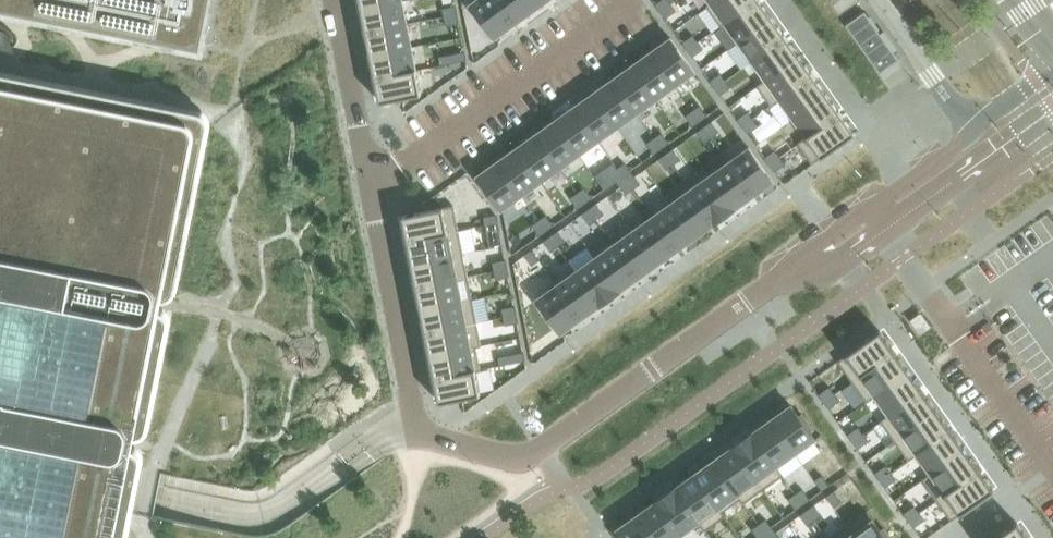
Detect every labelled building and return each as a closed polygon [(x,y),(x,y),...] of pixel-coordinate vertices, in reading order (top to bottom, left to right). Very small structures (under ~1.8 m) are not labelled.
[(195,46),(196,46),(205,0),(0,0),(0,7),(195,46)] [(361,8),(402,1),(402,0),(360,0),(361,8)] [(470,4),(495,38),(515,24),(497,0),(475,0),(470,4)] [(515,24),(534,10),(527,0),(497,0),(515,24)] [(534,10),(548,0),(527,0),(534,10)] [(655,4),(660,11),(671,3),(668,0),(660,0),(655,4)] [(711,3),(725,23),(757,0),(715,0),(711,3)] [(721,26),(734,45),(739,42),(773,18),(761,0),(757,0),(725,23),(721,26)] [(402,1),(361,8),(366,32),(407,24),(402,1)] [(671,3),(660,11),(665,18),(676,11),(671,3)] [(455,5),(442,8),(444,17),(457,14),(455,5)] [(890,46),(866,12),(847,26),(869,59),(890,46)] [(457,14),(444,17),(446,25),(459,22),(457,14)] [(773,18),(739,42),(752,61),(787,36),(773,18)] [(407,24),(366,32),(370,55),(412,47),(407,24)] [(693,35),(682,42),(687,50),(698,42),(693,35)] [(787,36),(752,61),(766,80),(800,55),(787,36)] [(671,37),(650,51),(675,86),(696,71),(671,37)] [(698,42),(687,50),(692,56),(703,49),(698,42)] [(890,46),(869,59),(880,74),(899,60),(890,46)] [(412,47),(370,55),(375,78),(416,70),(412,47)] [(464,51),(451,54),(453,63),(466,60),(464,51)] [(650,51),(631,65),(656,100),(675,86),(650,51)] [(451,54),(439,56),(440,65),(453,63),(451,54)] [(766,80),(757,86),(771,105),(780,99),(814,75),(800,55),(766,80)] [(631,65),(612,79),(637,113),(656,100),(631,65)] [(416,70),(375,78),(380,102),(421,94),(416,70)] [(140,472),(141,472),(143,463),(143,458),(142,454),(140,451),(137,448),(133,447),(134,438),(139,438),(143,437),(146,435),(149,432),(150,428),(153,418),(151,418),(167,334),(170,334),(171,324),(171,320),(170,316),(168,312),(164,310),(160,308),(162,300),(166,300),(170,299),(174,297),(176,293),(178,290),(180,280),(178,279),(209,128),(209,123),(208,120),(205,116),(202,114),(198,112),(0,72),(0,537),(126,537),(140,472)] [(720,72),(709,80),(715,88),(725,80),(720,72)] [(814,75),(780,99),(793,118),(827,94),(814,75)] [(612,79),(593,92),(618,127),(637,113),(612,79)] [(725,80),(715,88),(720,95),(731,87),(725,80)] [(593,92),(574,106),(598,141),(618,127),(593,92)] [(827,94),(793,118),(807,137),(841,113),(827,94)] [(699,105),(692,110),(700,120),(707,115),(699,105)] [(574,106),(555,120),(580,154),(598,141),(574,106)] [(692,110),(685,115),(693,125),(700,120),(692,110)] [(748,111),(737,119),(742,126),(753,119),(748,111)] [(807,137),(798,143),(813,163),(855,132),(841,113),(807,137)] [(753,119),(742,126),(747,133),(758,125),(753,119)] [(555,120),(535,133),(561,168),(580,154),(555,120)] [(711,121),(704,126),(712,137),(719,132),(711,121)] [(704,126),(697,131),(705,142),(712,137),(704,126)] [(661,132),(654,137),(662,147),(669,142),(661,132)] [(535,133),(516,148),(541,182),(561,168),(535,133)] [(654,137),(646,143),(654,153),(662,147),(654,137)] [(750,147),(729,162),(753,196),(774,181),(750,147)] [(516,148),(497,161),(522,196),(541,182),(516,148)] [(672,149),(666,153),(674,164),(680,160),(672,149)] [(775,149),(764,157),(769,164),(780,156),(775,149)] [(666,153),(658,159),(666,170),(674,164),(666,153)] [(780,156),(769,164),(775,172),(785,164),(780,156)] [(497,161),(477,175),(502,210),(522,196),(497,161)] [(729,162),(710,175),(734,209),(753,196),(729,162)] [(625,163),(618,168),(625,179),(633,173),(625,163)] [(618,168),(611,173),(619,183),(625,179),(618,168)] [(633,173),(625,179),(633,189),(640,184),(633,173)] [(710,175),(691,189),(715,223),(734,209),(710,175)] [(625,179),(619,183),(626,194),(633,189),(625,179)] [(584,187),(578,192),(585,203),(592,198),(584,187)] [(691,189),(672,203),(696,236),(715,223),(691,189)] [(578,192),(570,197),(578,208),(585,203),(578,192)] [(596,203),(589,208),(597,219),(604,214),(596,203)] [(672,203),(652,217),(677,250),(696,236),(672,203)] [(454,205),(402,215),(407,239),(459,229),(454,205)] [(589,208),(582,214),(590,224),(597,219),(589,208)] [(496,214),(483,216),(485,225),(498,222),(496,214)] [(546,214),(539,220),(546,230),(554,225),(546,214)] [(652,217),(634,230),(658,264),(677,250),(652,217)] [(539,220),(532,224),(540,235),(546,230),(539,220)] [(498,222),(485,225),(487,234),(500,231),(498,222)] [(459,229),(407,239),(412,263),(463,253),(459,229)] [(634,230),(615,244),(639,277),(658,264),(634,230)] [(558,231),(551,236),(558,247),(566,241),(558,231)] [(551,236),(544,241),(552,252),(558,247),(551,236)] [(615,244),(595,258),(619,292),(639,277),(615,244)] [(532,250),(524,255),(532,266),(539,260),(532,250)] [(463,253),(412,263),(416,286),(468,276),(463,253)] [(595,258),(576,271),(600,305),(619,292),(595,258)] [(506,260),(493,262),(494,271),(507,268),(506,260)] [(507,268),(494,271),(496,279),(509,277),(507,268)] [(576,271),(557,285),(581,319),(600,305),(576,271)] [(468,276),(416,286),(421,309),(472,299),(468,276)] [(557,285),(537,299),(562,333),(581,319),(557,285)] [(472,299),(421,309),(425,332),(477,322),(472,299)] [(515,306),(502,308),(504,317),(517,314),(515,306)] [(912,320),(911,321),(921,334),(931,327),(921,313),(920,313),(918,315),(912,320)] [(517,314),(504,317),(506,325),(518,323),(517,314)] [(477,322),(425,332),(430,356),(477,346),(482,345),(477,322)] [(880,333),(838,363),(852,383),(895,353),(880,333)] [(477,346),(430,356),(435,378),(476,370),(481,369),(477,346)] [(524,352),(511,354),(512,363),(525,360),(524,352)] [(895,353),(852,383),(867,403),(875,397),(909,373),(895,353)] [(511,354),(498,357),(499,365),(512,363),(511,354)] [(476,370),(435,378),(439,402),(481,394),(476,370)] [(909,373),(875,397),(888,415),(922,391),(909,373)] [(829,388),(820,395),(825,402),(834,395),(829,388)] [(888,415),(880,421),(893,441),(936,410),(922,391),(888,415)] [(834,395),(825,402),(830,408),(840,401),(834,395)] [(790,405),(770,419),(795,453),(815,439),(807,428),(810,426),(802,414),(799,416),(790,405)] [(936,410),(893,441),(908,461),(916,455),(950,430),(936,410)] [(770,419),(751,433),(776,467),(795,453),(770,419)] [(858,429),(849,435),(853,442),(863,435),(858,429)] [(950,430),(916,455),(931,475),(965,450),(950,430)] [(751,433),(732,447),(763,489),(782,476),(776,467),(751,433)] [(863,435),(853,442),(858,448),(868,441),(863,435)] [(732,447),(713,460),(737,495),(741,499),(744,503),(763,489),(732,447)] [(931,475),(922,481),(937,501),(979,470),(965,450),(931,475)] [(713,460),(694,474),(718,508),(721,513),(741,499),(737,495),(713,460)] [(886,467),(876,474),(881,481),(891,474),(886,467)] [(979,470),(937,501),(951,521),(960,515),(994,490),(979,470)] [(694,474),(675,488),(699,522),(705,530),(724,517),(721,513),(718,508),(694,474)] [(891,474),(881,481),(886,487),(896,480),(891,474)] [(819,477),(812,482),(820,493),(827,488),(819,477)] [(675,488),(656,501),(680,536),(699,522),(675,488)] [(801,489),(795,493),(802,504),(809,499),(801,489)] [(795,493),(788,499),(795,509),(802,504),(795,493)] [(830,494),(823,499),(831,509),(838,504),(830,494)] [(636,515),(653,537),(677,537),(680,536),(656,501),(636,515)] [(813,505),(807,510),(815,521),(821,516),(813,505)] [(914,507),(904,514),(909,521),(919,513),(914,507)] [(807,510),(799,515),(807,526),(815,521),(807,510)] [(847,526),(855,537),(890,537),(884,529),(881,531),(873,520),(867,511),(847,526)] [(919,513),(909,521),(914,527),(924,520),(919,513)] [(616,530),(622,537),(653,537),(636,515),(616,530)] [(766,519),(759,524),(766,534),(773,529),(766,519)] [(1017,523),(997,537),(1028,537),(1017,523)] [(752,529),(759,537),(760,537),(766,534),(759,524),(752,529)] [(829,537),(855,537),(847,526),(829,537)] [(766,534),(768,537),(780,537),(773,529),(766,534)]
